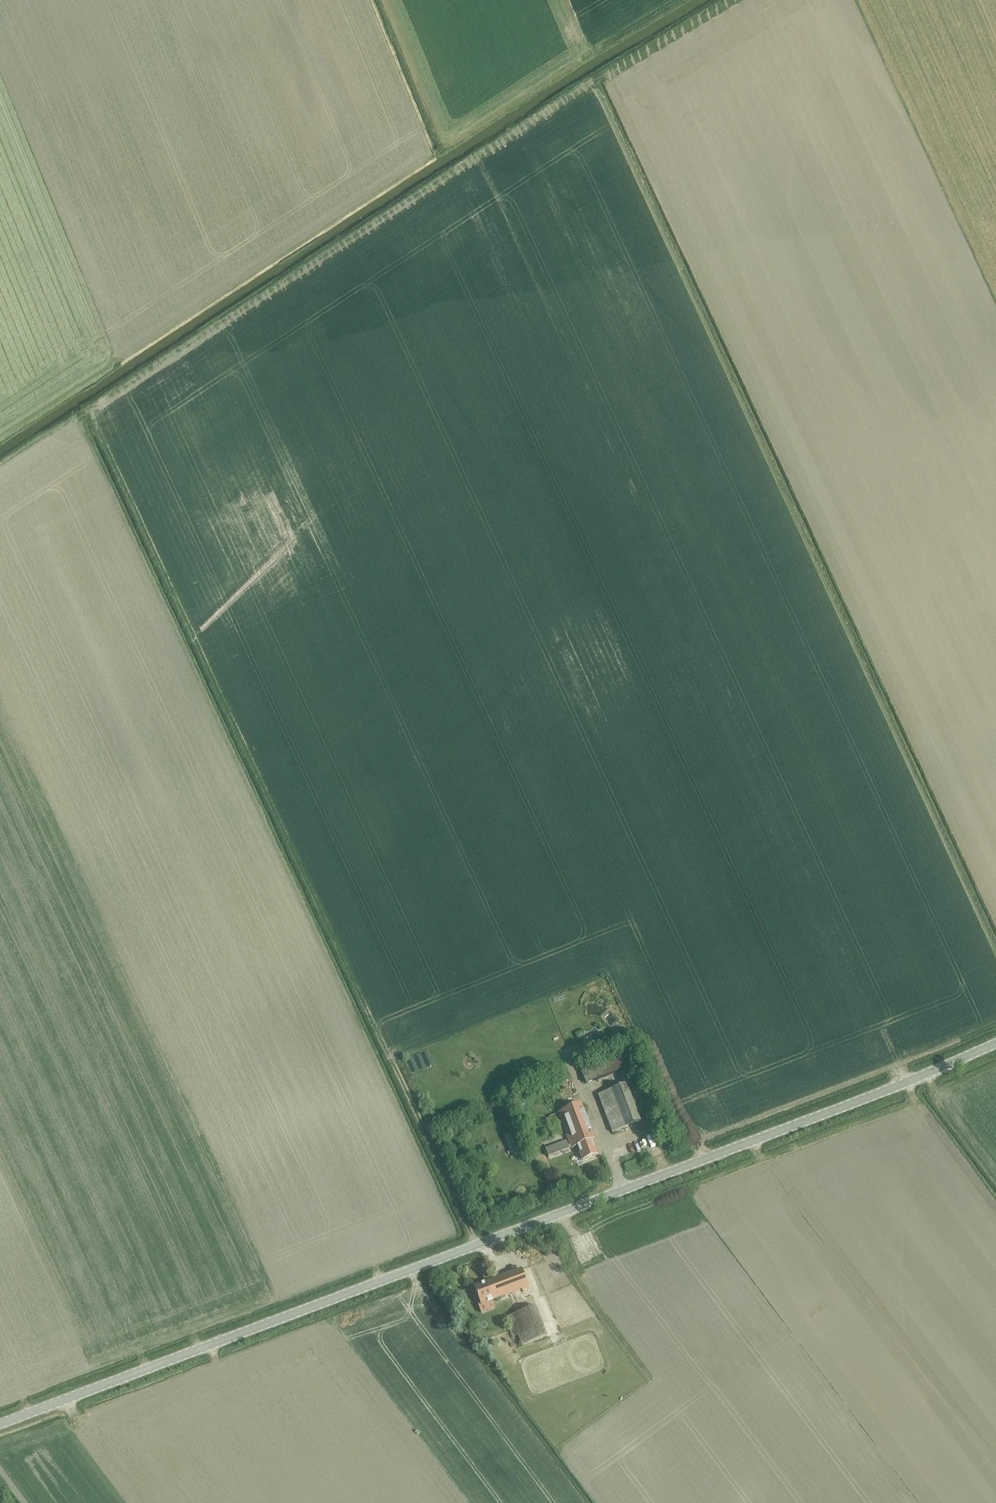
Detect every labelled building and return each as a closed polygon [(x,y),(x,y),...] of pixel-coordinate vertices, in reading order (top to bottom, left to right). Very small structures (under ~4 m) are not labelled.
[(580,1070),(584,1082),(630,1065),(625,1051),(602,1060),(603,1060),(580,1070)] [(534,1059),(521,1063),(523,1070),(536,1066),(534,1059)] [(598,1095),(612,1133),(640,1122),(626,1084),(598,1095)] [(583,1160),(597,1155),(592,1140),(594,1140),(581,1105),(559,1113),(572,1148),(577,1146),(583,1160)] [(545,1149),(548,1157),(569,1149),(566,1141),(545,1149)] [(530,1253),(534,1262),(543,1258),(539,1250),(530,1253)] [(522,1290),(522,1292),(529,1289),(521,1269),(474,1287),(481,1306),(522,1290)] [(517,1336),(519,1342),(544,1333),(542,1327),(543,1326),(536,1307),(505,1318),(512,1338),(517,1336)]
